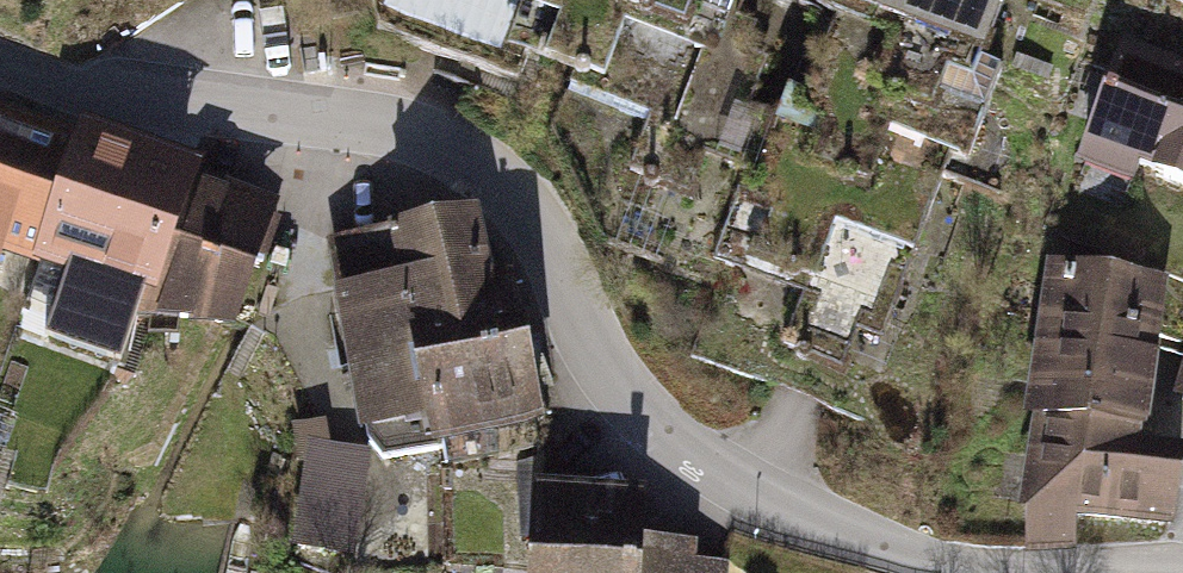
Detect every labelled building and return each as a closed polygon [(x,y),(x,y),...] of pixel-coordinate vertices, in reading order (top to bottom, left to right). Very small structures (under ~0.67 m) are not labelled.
[(565,7),(544,65),(675,111),(668,128),(651,122),(633,173),(690,193),(705,150),(762,170),(780,121),(752,112),(766,74),(744,67),(760,22),(724,9),(727,0),(544,0),(565,7)] [(843,2),(796,127),(780,121),(762,170),(692,358),(825,407),(862,309),(892,320),(955,148),(972,154),(1004,67),(983,59),(1004,0),(837,0),(843,2)] [(1122,47),(1083,153),(1182,191),(1182,70),(1122,47)] [(226,322),(264,212),(0,121),(0,244),(226,322)] [(369,442),(382,458),(443,448),(446,464),(539,445),(533,422),(543,420),(514,286),(489,290),(475,216),(331,242),(369,442)] [(1155,286),(1053,272),(1020,502),(1163,522),(1172,456),(1132,451),(1155,286)] [(331,452),(325,425),(297,430),(306,474),(296,546),(348,554),(362,456),(331,452)] [(538,572),(729,572),(729,569),(696,568),(696,550),(645,548),(649,500),(543,495),(538,572)]
